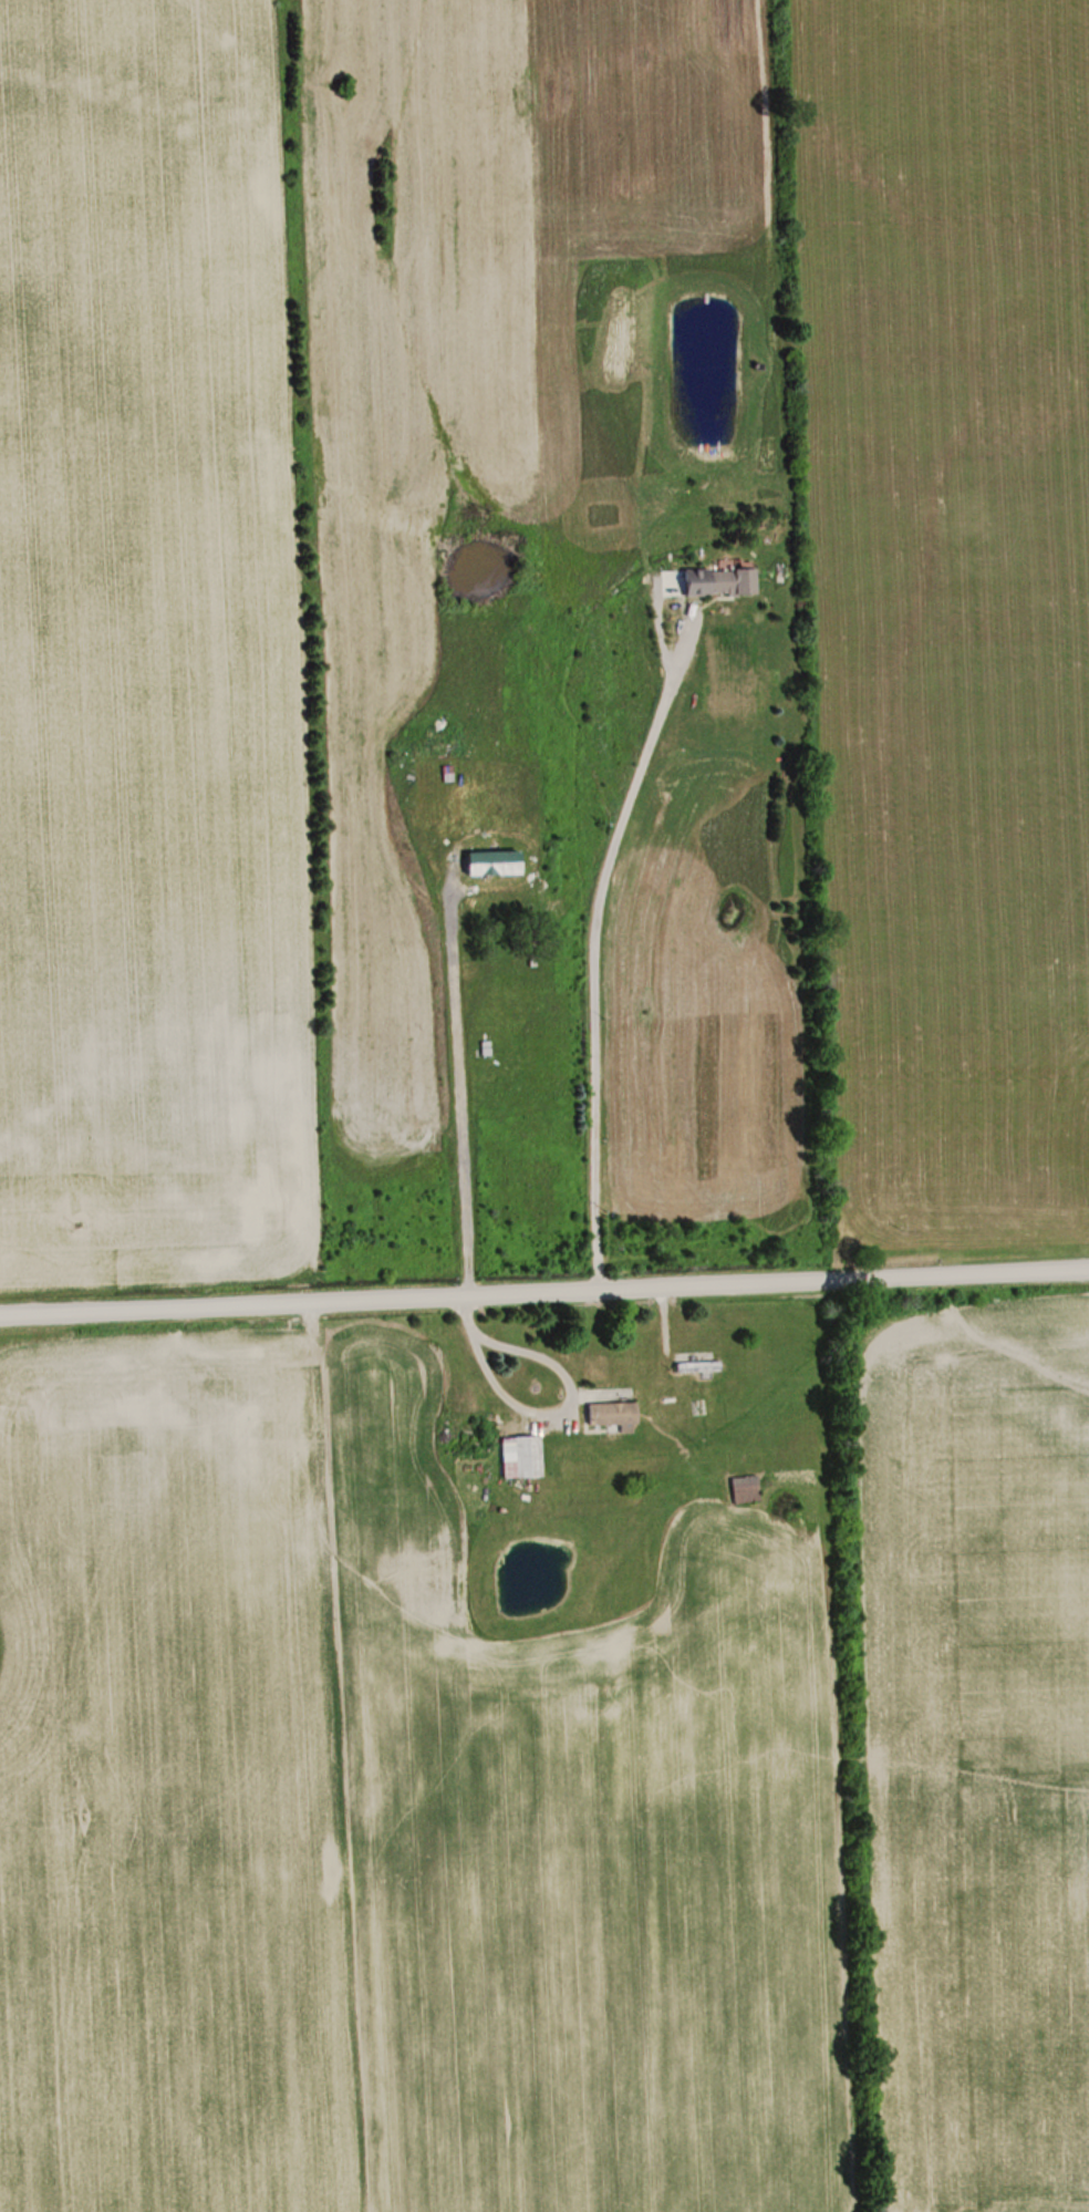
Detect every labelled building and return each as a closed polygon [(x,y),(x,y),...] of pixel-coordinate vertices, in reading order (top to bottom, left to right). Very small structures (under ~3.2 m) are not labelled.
[(684,569),(684,596),(756,594),(755,567),(684,569)] [(520,873),(520,850),(465,850),(465,873),(520,873)] [(675,1363),(675,1372),(715,1372),(715,1363),(675,1363)] [(636,1403),(587,1403),(587,1425),(618,1425),(618,1433),(636,1433),(636,1403)] [(501,1477),(539,1477),(539,1436),(501,1436),(501,1477)] [(759,1502),(758,1476),(730,1477),(731,1503),(759,1502)]
